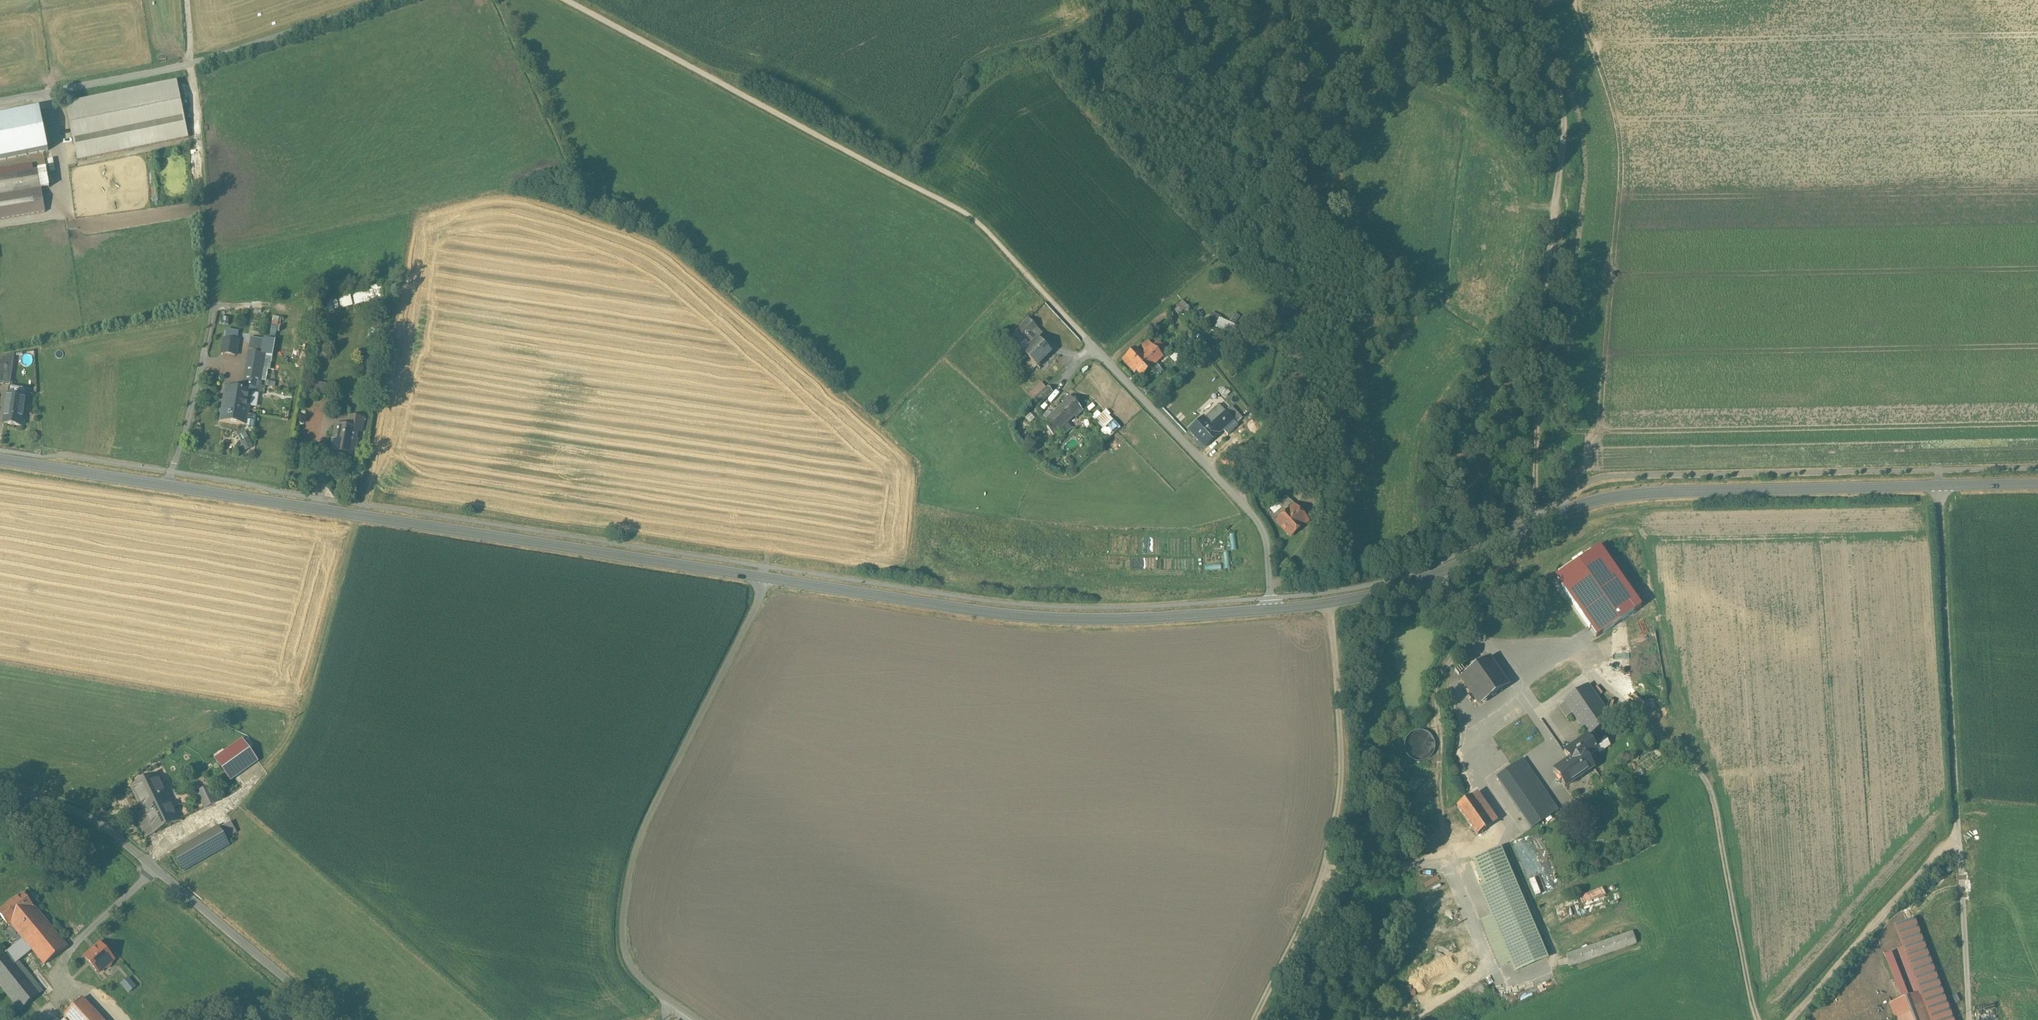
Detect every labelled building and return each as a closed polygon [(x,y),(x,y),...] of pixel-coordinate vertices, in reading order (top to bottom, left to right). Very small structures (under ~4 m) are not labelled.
[(177,81),(66,104),(77,161),(188,138),(177,81)] [(42,189),(38,171),(0,177),(0,196),(42,189)] [(45,212),(42,189),(0,196),(0,220),(45,212)] [(357,305),(383,296),(379,285),(353,294),(357,305)] [(352,294),(340,296),(342,308),(354,305),(352,294)] [(1184,301),(1178,307),(1184,312),(1189,306),(1184,301)] [(1233,334),(1238,324),(1214,314),(1209,324),(1233,334)] [(1028,320),(1009,340),(1022,353),(1037,367),(1051,352),(1031,333),(1036,328),(1028,320)] [(238,341),(224,339),(222,353),(236,355),(238,341)] [(266,342),(252,339),(250,348),(250,350),(264,353),(266,342)] [(1204,363),(1215,357),(1208,345),(1198,351),(1204,363)] [(1135,348),(1121,361),(1133,372),(1134,371),(1142,379),(1161,359),(1150,347),(1142,355),(1135,348)] [(264,353),(250,350),(247,365),(263,368),(266,354),(264,353)] [(15,354),(8,355),(6,365),(13,366),(15,354)] [(6,365),(8,355),(0,357),(0,370),(12,371),(13,366),(6,365)] [(263,368),(247,365),(242,390),(252,391),(251,392),(257,394),(258,392),(263,368)] [(0,370),(0,382),(11,384),(12,371),(0,370)] [(316,392),(326,394),(327,383),(317,381),(316,392)] [(1047,386),(1034,399),(1040,405),(1053,392),(1047,386)] [(27,390),(9,387),(3,422),(21,425),(27,390)] [(242,390),(226,388),(221,421),(246,425),(251,392),(252,391),(242,390)] [(1042,414),(1037,419),(1046,429),(1053,436),(1075,414),(1076,416),(1082,410),(1068,396),(1062,402),(1063,403),(1046,419),(1042,414)] [(1094,414),(1103,430),(1111,425),(1114,430),(1119,427),(1108,409),(1101,413),(1100,411),(1094,414)] [(1226,412),(1211,426),(1219,434),(1223,431),(1227,436),(1238,426),(1226,412)] [(364,419),(351,417),(349,429),(356,430),(356,431),(362,432),(364,419)] [(1203,417),(1189,430),(1205,447),(1219,434),(1211,426),(1203,417)] [(349,429),(335,426),(334,435),(336,435),(333,449),(355,453),(357,443),(354,443),(355,435),(356,431),(356,430),(349,429)] [(248,432),(239,435),(245,450),(253,447),(248,432)] [(1268,512),(1277,522),(1293,507),(1289,502),(1286,506),(1281,500),(1268,512)] [(1293,507),(1277,522),(1291,537),(1307,521),(1293,507)] [(1601,551),(1555,584),(1598,639),(1640,606),(1601,551)] [(1488,660),(1460,680),(1478,705),(1502,688),(1506,685),(1488,660)] [(1588,737),(1593,734),(1608,723),(1583,688),(1563,702),(1588,737)] [(1438,750),(1423,729),(1408,740),(1422,761),(1438,750)] [(1593,734),(1588,737),(1597,750),(1599,753),(1610,746),(1603,736),(1597,741),(1593,734)] [(1588,737),(1564,753),(1569,761),(1553,772),(1564,788),(1593,768),(1586,757),(1597,750),(1588,737)] [(241,741),(216,759),(231,780),(256,761),(241,741)] [(158,775),(132,787),(143,812),(135,816),(145,837),(146,837),(180,821),(158,775)] [(1514,788),(1507,793),(1532,828),(1556,810),(1535,779),(1517,791),(1514,788)] [(217,802),(210,787),(198,793),(205,808),(217,802)] [(1470,798),(1457,807),(1477,836),(1490,827),(1470,798)] [(231,822),(220,828),(225,838),(227,838),(237,832),(231,822)] [(220,828),(202,838),(172,855),(181,870),(192,864),(197,874),(205,869),(234,853),(225,838),(220,828)] [(1500,848),(1472,861),(1490,905),(1489,906),(1506,948),(1509,947),(1519,970),(1547,958),(1500,848)] [(1607,898),(1604,889),(1581,896),(1584,905),(1607,898)] [(33,907),(23,894),(0,911),(0,914),(9,925),(12,923),(24,938),(33,949),(45,964),(67,948),(52,930),(33,907)] [(1896,1019),(1954,1019),(1916,920),(1895,928),(1921,995),(1891,1006),(1896,1019)] [(1632,933),(1566,956),(1570,967),(1636,944),(1632,933)] [(1588,939),(1590,946),(1598,944),(1596,937),(1588,939)] [(6,953),(7,953),(0,959),(0,985),(20,1010),(43,991),(30,975),(19,961),(33,949),(24,938),(6,953)] [(114,960),(100,944),(85,957),(99,973),(104,969),(107,969),(111,965),(111,962),(114,960)] [(130,992),(137,985),(129,977),(122,983),(130,992)] [(65,1014),(69,1018),(70,1019),(102,1019),(100,1018),(82,998),(65,1014)] [(1995,1005),(1995,1004),(1975,1007),(1978,1019),(1990,1019),(1987,1007),(1995,1005)]
